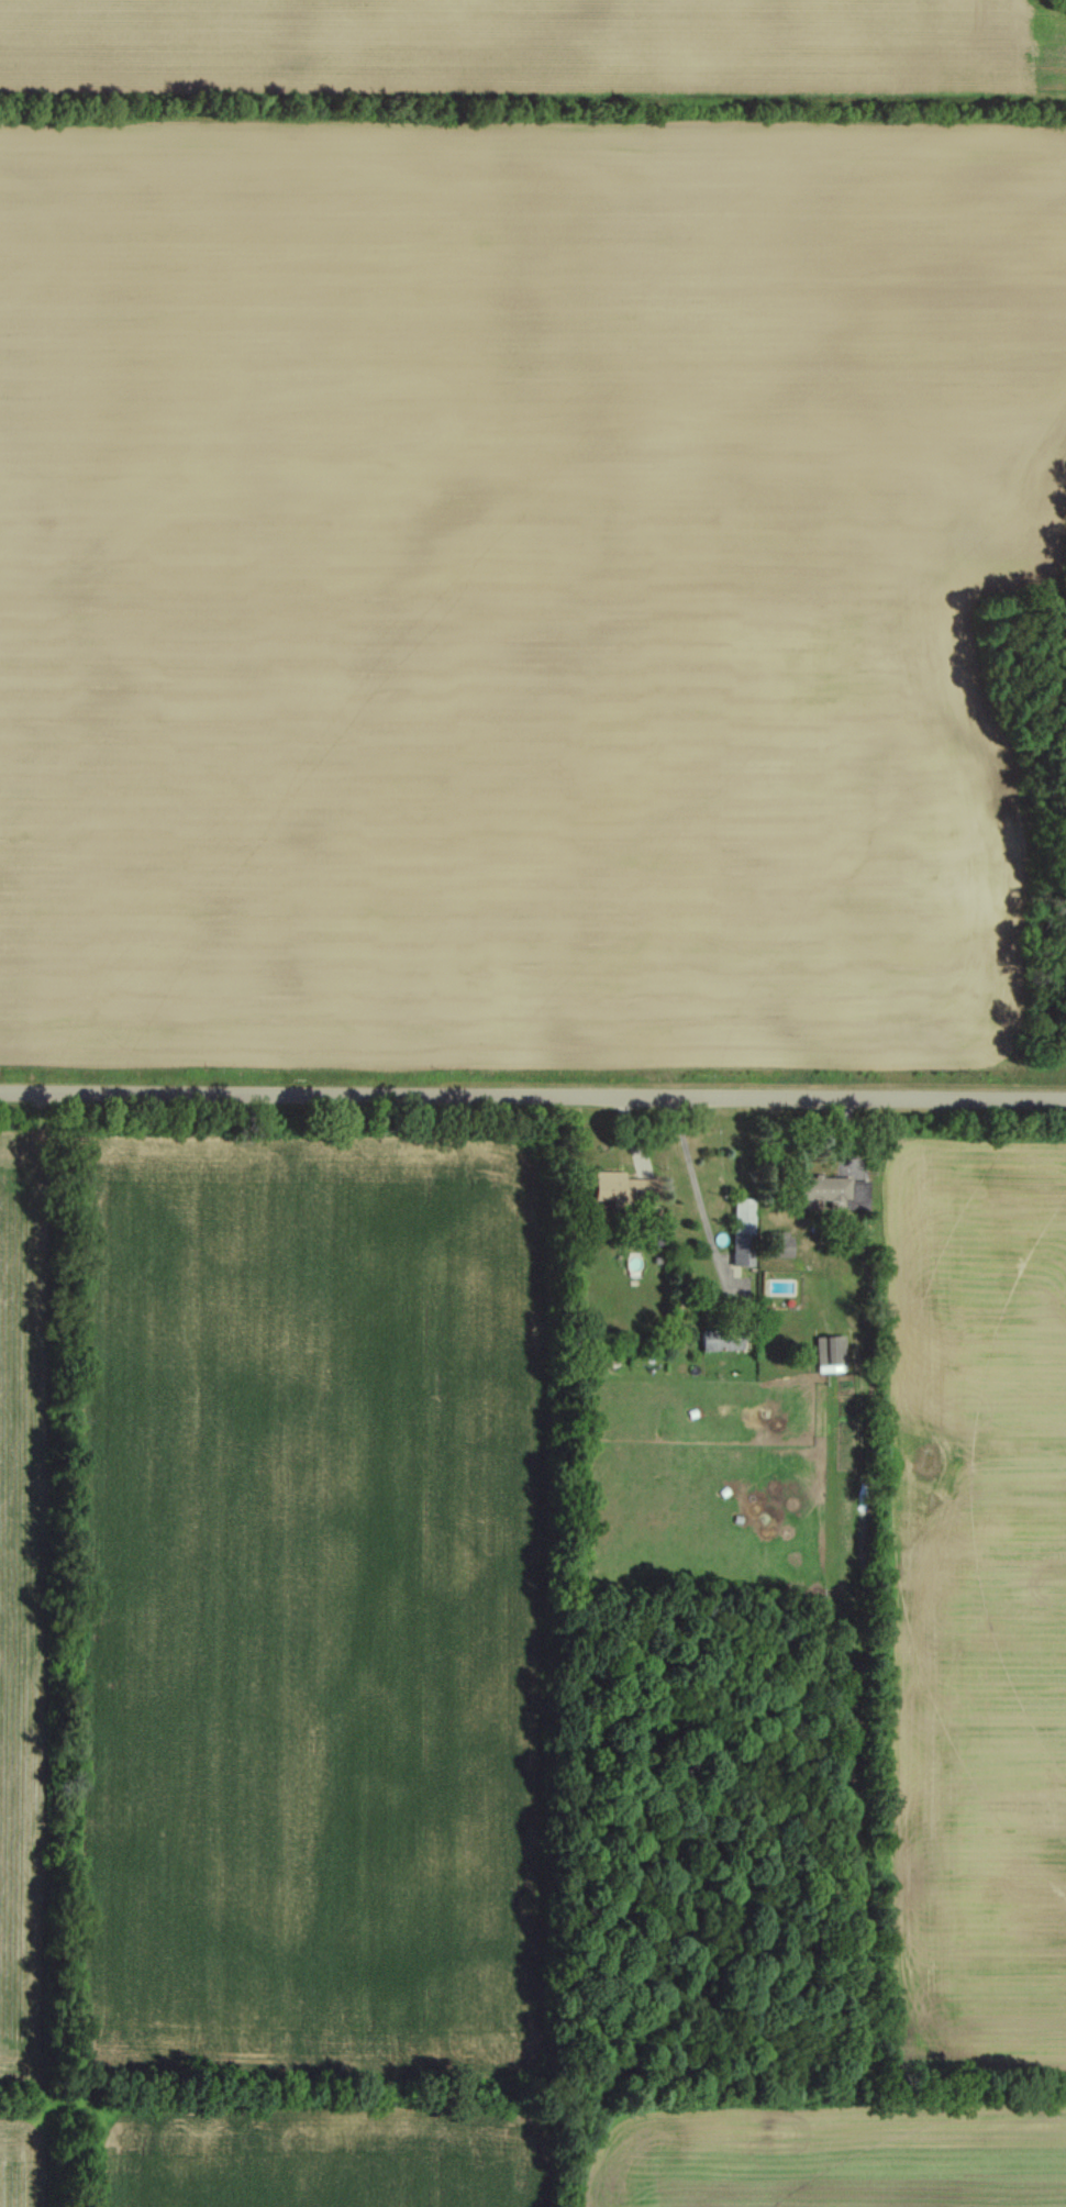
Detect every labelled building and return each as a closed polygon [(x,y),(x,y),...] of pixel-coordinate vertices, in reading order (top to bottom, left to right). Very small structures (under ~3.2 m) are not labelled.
[(587,1176),(617,1176),(615,1184),(640,1184),(640,1206),(587,1205),(587,1176)] [(790,1183),(803,1184),(803,1182),(812,1182),(812,1185),(841,1185),(841,1189),(857,1190),(857,1208),(789,1207),(790,1183)] [(752,1199),(730,1199),(730,1266),(752,1266),(752,1199)] [(758,1264),(785,1263),(785,1244),(779,1244),(779,1239),(758,1239),(758,1264)] [(720,1244),(741,1244),(740,1274),(723,1273),(723,1257),(720,1256),(720,1244)] [(623,1278),(644,1275),(641,1255),(620,1258),(623,1278)] [(702,1332),(744,1331),(745,1352),(702,1353),(702,1332)] [(808,1344),(837,1341),(841,1371),(811,1374),(808,1344)]
